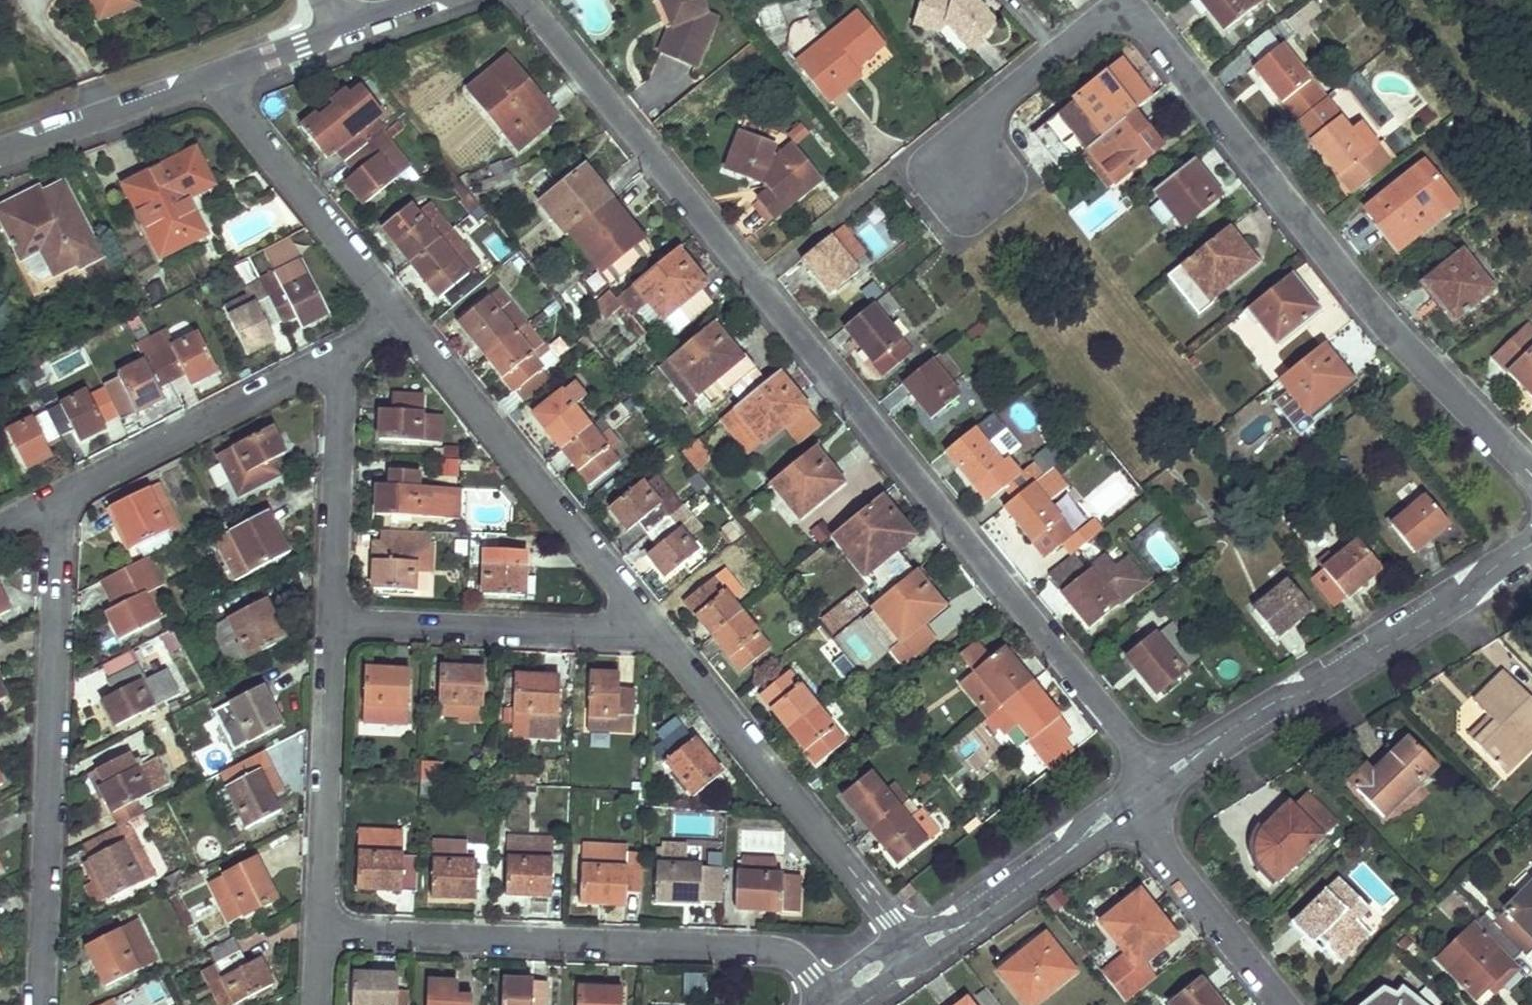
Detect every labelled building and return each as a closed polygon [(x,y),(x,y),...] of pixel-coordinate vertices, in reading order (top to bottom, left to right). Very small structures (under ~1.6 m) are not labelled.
[(103,18),(110,16),(103,0),(95,0),(103,18)] [(110,16),(130,8),(127,0),(103,0),(110,16)] [(670,23),(660,0),(652,0),(666,32),(670,23)] [(670,23),(666,32),(659,49),(694,64),(714,14),(703,10),(699,0),(660,0),(670,23)] [(918,13),(944,23),(946,25),(969,50),(999,23),(988,10),(983,13),(976,6),(977,0),(921,0),(918,13)] [(1269,0),(1202,0),(1225,29),(1261,0),(1264,4),(1269,0)] [(1313,0),(1312,0),(1289,19),(1298,30),(1322,11),(1313,0)] [(776,5),(757,14),(764,30),(783,22),(776,5)] [(801,68),(829,100),(859,74),(853,68),(882,44),(854,12),(822,38),(828,45),(801,68)] [(944,23),(918,13),(914,26),(936,34),(946,25),(944,23)] [(822,38),(796,60),(801,68),(828,45),(822,38)] [(1324,97),(1281,44),(1253,66),(1297,119),(1324,97)] [(518,81),(522,77),(505,56),(467,88),(517,148),(550,120),(518,81)] [(1087,149),(1134,111),(1151,97),(1122,62),(1034,134),(1063,169),(1087,149)] [(550,120),(555,116),(522,77),(518,81),(550,120)] [(343,160),(365,142),(381,128),(373,117),(380,111),(361,87),(350,96),(344,88),(329,100),(336,108),(321,120),(314,112),(299,126),(324,156),(334,149),(343,160)] [(1363,127),(1349,110),(1340,118),(1353,134),(1363,127)] [(1148,128),(1134,111),(1087,149),(1115,183),(1162,145),(1148,128)] [(1378,143),(1367,151),(1353,134),(1340,118),(1338,116),(1311,138),(1354,191),(1392,160),(1378,143)] [(775,145),(737,131),(724,167),(772,186),(757,198),(773,218),(820,181),(789,144),(772,157),(775,145)] [(395,177),(365,142),(343,160),(353,172),(343,180),(363,203),(395,177)] [(185,197),(211,183),(194,150),(125,185),(161,255),(204,233),(185,197)] [(1219,196),(1191,161),(1154,191),(1182,225),(1219,196)] [(568,232),(610,197),(583,165),(540,201),(567,233),(568,232)] [(1445,212),(1413,171),(1366,208),(1398,249),(1445,212)] [(109,268),(64,181),(40,193),(39,190),(23,198),(21,195),(0,206),(0,219),(21,260),(40,250),(53,276),(77,264),(79,268),(83,266),(90,279),(109,268)] [(577,242),(611,282),(649,249),(649,244),(610,197),(568,232),(577,242)] [(757,198),(750,203),(767,224),(773,218),(757,198)] [(480,204),(471,211),(480,221),(488,214),(480,204)] [(410,205),(382,227),(409,262),(448,230),(455,224),(439,207),(422,219),(410,205)] [(850,262),(856,257),(863,252),(841,226),(801,259),(830,293),(857,271),(850,262)] [(1255,263),(1226,228),(1179,266),(1207,302),(1255,263)] [(448,230),(409,262),(437,297),(477,264),(448,230)] [(559,239),(568,249),(577,242),(568,232),(567,233),(559,239)] [(705,281),(677,247),(611,302),(616,308),(621,305),(627,310),(631,306),(636,311),(649,302),(662,316),(705,281)] [(1466,309),(1493,288),(1462,250),(1424,280),(1437,296),(1449,287),(1466,309)] [(857,271),(870,261),(863,252),(856,257),(850,262),(857,271)] [(1207,302),(1179,266),(1167,276),(1196,311),(1207,302)] [(261,279),(282,321),(298,313),(304,324),(326,312),(308,276),(285,288),(276,271),(261,279)] [(1318,309),(1290,275),(1247,310),(1274,344),(1318,309)] [(269,328),(282,321),(261,279),(247,286),(256,303),(231,315),(250,351),(274,338),(269,328)] [(1437,296),(1454,319),(1466,309),(1449,287),(1437,296)] [(485,355),(513,332),(522,324),(524,323),(496,288),(457,320),(485,355)] [(884,318),(898,307),(886,292),(843,328),(883,376),(912,352),(884,318)] [(680,378),(677,381),(675,383),(687,398),(700,388),(740,355),(711,320),(669,356),(681,371),(677,374),(680,378)] [(529,351),(538,344),(522,324),(513,332),(529,351)] [(1528,327),(1496,358),(1531,395),(1531,331),(1528,327)] [(485,355),(523,402),(551,378),(529,351),(513,332),(485,355)] [(158,353),(170,378),(185,371),(190,381),(215,369),(197,333),(158,353)] [(152,341),(145,344),(150,355),(157,351),(152,341)] [(1350,380),(1322,346),(1279,381),(1306,415),(1350,380)] [(949,385),(962,374),(943,349),(901,383),(930,418),(958,395),(949,385)] [(157,385),(170,378),(158,353),(118,373),(136,409),(163,396),(157,385)] [(740,355),(700,388),(709,398),(749,366),(740,355)] [(681,371),(669,356),(661,362),(677,381),(680,378),(677,374),(681,371)] [(778,370),(721,418),(733,432),(746,421),(763,442),(807,405),(778,370)] [(589,417),(587,419),(585,420),(573,406),(585,396),(573,381),(533,414),(561,447),(592,422),(589,417)] [(86,390),(48,410),(60,434),(73,427),(80,439),(105,425),(86,390)] [(439,441),(440,417),(421,416),(422,395),(394,393),(393,409),(381,408),(379,438),(439,441)] [(60,434),(48,410),(40,396),(26,404),(33,417),(7,431),(26,466),(52,452),(46,442),(60,434)] [(982,438),(1001,423),(992,411),(944,450),(973,484),(976,482),(989,498),(1014,477),(982,438)] [(746,421),(733,432),(749,452),(763,442),(746,421)] [(592,422),(561,447),(589,482),(617,460),(593,430),(596,427),(592,422)] [(272,459),(284,452),(270,427),(219,454),(239,493),(279,472),(272,459)] [(60,434),(46,442),(52,452),(57,461),(70,454),(60,434)] [(705,455),(697,445),(690,451),(698,461),(705,455)] [(841,480),(812,446),(770,480),(799,515),(841,480)] [(1046,477),(1059,463),(1044,449),(1031,463),(1046,477)] [(447,487),(418,486),(418,470),(390,469),(389,484),(377,483),(376,512),(445,516),(447,487)] [(162,517),(173,511),(158,482),(147,487),(162,517)] [(647,534),(667,517),(650,495),(640,482),(608,507),(626,530),(637,521),(647,534)] [(976,482),(973,484),(985,500),(989,498),(976,482)] [(1057,519),(1029,484),(1002,506),(1030,541),(1057,519)] [(173,511),(162,517),(147,487),(108,507),(129,548),(138,544),(169,529),(179,524),(173,511)] [(457,517),(459,488),(447,487),(445,516),(457,517)] [(678,509),(661,487),(650,495),(667,517),(678,509)] [(911,532),(880,493),(832,532),(864,570),(911,532)] [(1425,496),(1408,509),(1405,505),(1386,520),(1412,551),(1447,523),(1425,496)] [(286,551),(266,512),(216,539),(236,577),(286,551)] [(647,553),(655,565),(664,576),(695,552),(667,517),(647,534),(656,546),(647,553)] [(419,567),(435,567),(436,531),(381,528),(380,543),(375,542),(373,588),(418,590),(419,567)] [(143,554),(173,538),(169,529),(138,544),(143,554)] [(1380,567),(1356,539),(1322,569),(1345,597),(1380,567)] [(523,595),(526,550),(485,547),(482,592),(523,595)] [(943,603),(915,568),(871,604),(900,638),(943,603)] [(1115,605),(1088,570),(1059,593),(1086,628),(1115,605)] [(157,585),(150,572),(141,576),(148,590),(153,588),(157,585)] [(166,614),(153,588),(148,590),(141,576),(111,591),(118,606),(108,611),(120,637),(166,614)] [(711,634),(739,612),(711,577),(683,600),(711,634)] [(1311,606),(1287,579),(1253,609),(1276,636),(1311,606)] [(10,609),(0,590),(0,615),(10,609)] [(817,620),(830,638),(868,610),(855,592),(817,620)] [(270,611),(259,617),(252,604),(228,616),(249,656),(284,638),(270,611)] [(741,670),(768,647),(739,612),(711,634),(741,670)] [(244,658),(223,619),(210,626),(230,666),(244,658)] [(1198,656),(1173,624),(1156,638),(1181,670),(1198,656)] [(162,636),(168,645),(180,638),(175,629),(162,636)] [(1156,638),(1153,634),(1125,656),(1155,694),(1183,672),(1181,670),(1156,638)] [(989,714),(1030,681),(1002,646),(961,680),(989,714)] [(166,668),(146,678),(138,663),(142,661),(135,648),(102,664),(110,678),(107,680),(114,692),(102,698),(116,725),(179,693),(166,668)] [(459,716),(460,702),(481,703),(483,669),(439,665),(437,702),(440,702),(439,714),(459,716)] [(407,723),(409,670),(365,668),(362,721),(407,723)] [(788,728),(816,705),(787,671),(760,694),(788,728)] [(1503,775),(1531,747),(1531,702),(1503,672),(1473,702),(1484,714),(1493,723),(1472,744),(1503,775)] [(556,726),(559,676),(515,673),(511,723),(556,726)] [(633,688),(616,687),(617,674),(588,673),(585,729),(630,731),(633,688)] [(1030,681),(989,714),(984,718),(995,731),(1013,717),(1031,738),(1059,715),(1030,681)] [(281,725),(261,685),(213,710),(233,749),(281,725)] [(816,705),(788,728),(818,762),(845,740),(816,705)] [(1484,714),(1463,735),(1472,744),(1493,723),(1484,714)] [(695,797),(722,774),(683,727),(663,744),(672,756),(666,762),(695,797)] [(1408,740),(1371,774),(1363,766),(1345,783),(1380,819),(1434,768),(1408,740)] [(137,798),(168,783),(155,757),(142,764),(139,758),(132,761),(128,754),(104,765),(111,779),(99,785),(119,826),(129,821),(145,812),(137,798)] [(936,771),(933,767),(930,764),(919,773),(925,780),(936,771)] [(278,811),(257,771),(226,787),(246,827),(278,811)] [(870,830),(898,806),(869,771),(841,794),(870,830)] [(534,785),(534,774),(516,774),(516,785),(534,785)] [(1336,822),(1310,797),(1297,811),(1322,836),(1336,822)] [(1253,839),(1253,841),(1253,843),(1253,847),(1253,850),(1253,854),(1254,857),(1255,861),(1256,864),(1258,867),(1275,885),(1323,837),(1322,836),(1297,811),(1287,801),(1256,833),(1254,836),(1253,839)] [(898,806),(870,830),(898,865),(927,841),(939,832),(919,808),(908,818),(898,806)] [(113,897),(157,875),(129,821),(119,826),(85,843),(113,897)] [(403,853),(389,853),(390,828),(358,827),(355,886),(402,888),(403,853)] [(403,853),(404,829),(390,828),(389,853),(403,853)] [(478,860),(462,859),(463,841),(434,840),(432,894),(476,897),(478,860)] [(550,895),(552,845),(508,843),(506,893),(550,895)] [(626,903),(627,850),(583,848),(581,902),(626,903)] [(776,858),(743,856),(742,871),(737,871),(736,898),(763,900),(763,908),(797,910),(798,887),(781,886),(782,873),(775,872),(776,858)] [(275,899),(255,858),(209,881),(230,922),(275,899)] [(698,901),(700,866),(656,863),(654,899),(698,901)] [(798,887),(799,874),(782,873),(781,886),(798,887)] [(1368,934),(1355,920),(1366,910),(1337,879),(1291,922),(1311,944),(1317,938),(1326,947),(1339,961),(1368,934)] [(915,890),(909,882),(897,891),(903,899),(915,890)] [(1531,951),(1531,884),(1492,925),(1522,954),(1525,958),(1531,951)] [(1131,961),(1107,980),(1125,1002),(1155,978),(1143,963),(1175,938),(1140,893),(1101,924),(1131,961)] [(86,945),(107,985),(136,970),(134,967),(160,954),(140,917),(86,945)] [(1522,954),(1492,925),(1481,936),(1472,927),(1437,963),(1475,1000),(1486,988),(1493,981),(1501,989),(1517,972),(1511,966),(1522,954)] [(1049,933),(1002,971),(1030,1004),(1037,1004),(1079,971),(1049,933)] [(215,962),(239,950),(233,938),(208,950),(215,962)] [(1317,938),(1311,944),(1320,953),(1326,947),(1317,938)] [(247,964),(239,950),(215,962),(203,969),(221,1004),(231,1004),(271,984),(258,958),(247,964)] [(396,1002),(398,974),(353,972),(352,1004),(396,1004),(396,1002)] [(548,980),(504,978),(503,1004),(547,1004),(548,980)] [(456,994),(457,981),(428,980),(427,1004),(471,1004),(472,995),(456,994)] [(1486,988),(1493,996),(1501,989),(1493,981),(1486,988)] [(1213,1001),(1199,983),(1171,1004),(1219,1004),(1215,999),(1213,1001)] [(622,988),(578,986),(578,1004),(621,1004),(622,988)] [(1399,991),(1394,997),(1382,989),(1361,1004),(1420,1004),(1399,991)]
